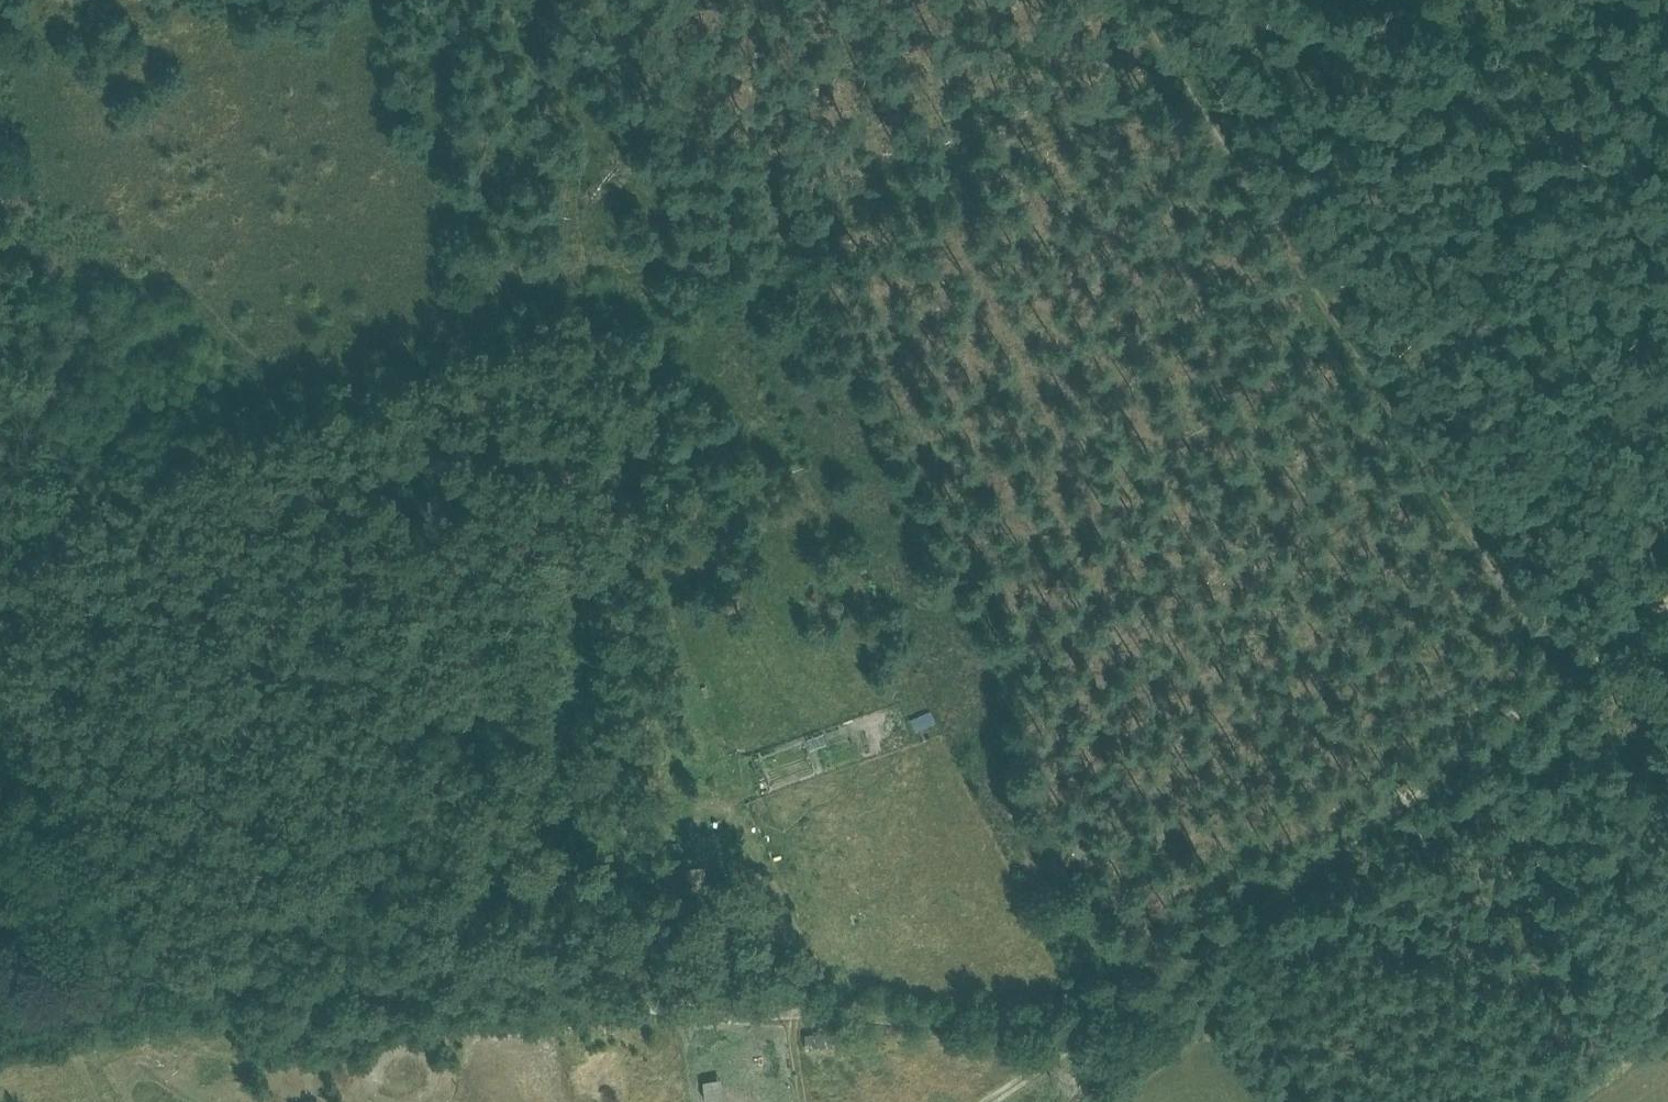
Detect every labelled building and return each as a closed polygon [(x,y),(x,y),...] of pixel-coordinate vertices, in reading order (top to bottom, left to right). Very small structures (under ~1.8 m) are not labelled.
[(667,898),(707,894),(703,858),(663,862),(667,898)] [(595,1033),(593,1015),(582,1017),(584,1035),(595,1033)] [(835,1034),(805,1038),(805,1040),(802,1041),(803,1050),(806,1049),(807,1053),(836,1049),(835,1034)] [(106,1035),(89,1041),(93,1054),(111,1048),(109,1040),(108,1040),(106,1035)] [(725,1101),(722,1082),(702,1086),(705,1101),(720,1101),(725,1101)]
